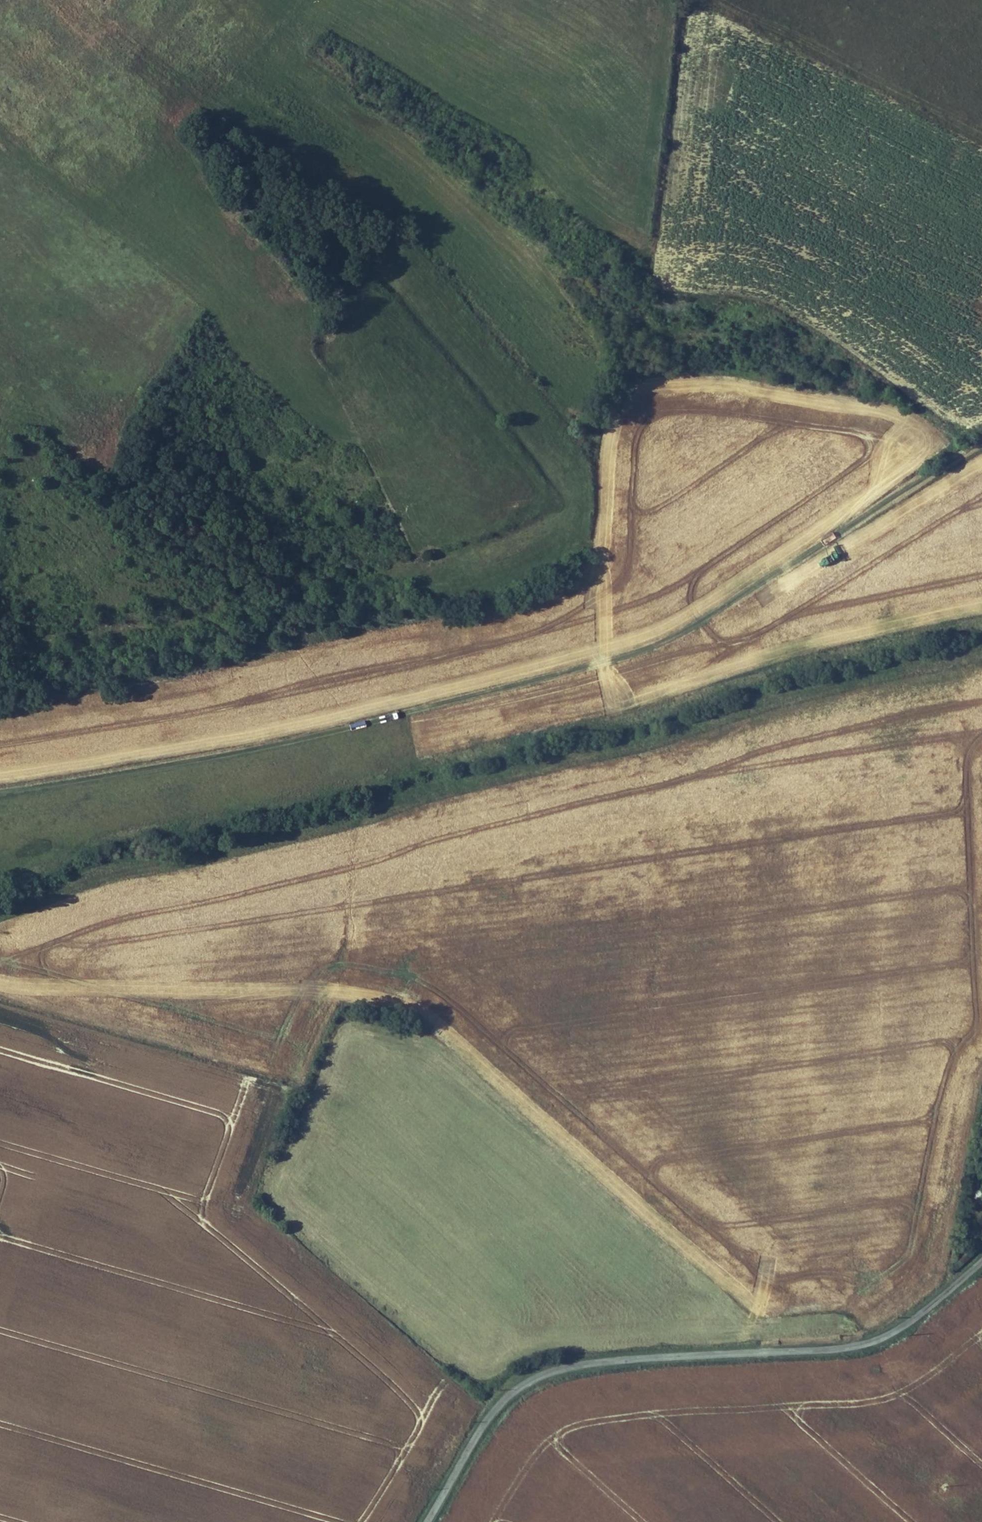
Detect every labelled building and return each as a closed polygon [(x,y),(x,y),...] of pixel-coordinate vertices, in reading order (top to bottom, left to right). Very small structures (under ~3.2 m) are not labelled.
[(972,1193),(980,1196),(981,1190),(981,1181),(978,1179),(972,1193)]
